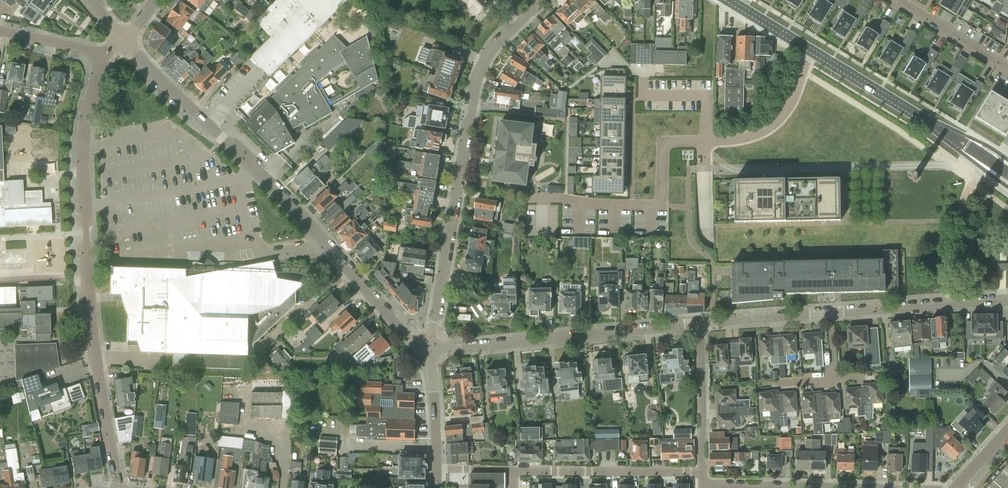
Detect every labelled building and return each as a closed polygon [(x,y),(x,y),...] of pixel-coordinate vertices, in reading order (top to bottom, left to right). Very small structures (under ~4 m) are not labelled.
[(12,7),(15,2),(25,9),(21,14),(36,24),(43,15),(46,17),(50,11),(51,11),(54,7),(54,6),(58,0),(3,0),(12,7)] [(207,0),(188,0),(200,9),(205,13),(212,4),(207,0)] [(256,21),(268,36),(271,38),(251,57),(270,76),(348,0),(278,0),(256,21)] [(256,6),(262,11),(269,3),(265,0),(262,0),(256,6)] [(470,15),(472,16),(475,16),(478,15),(478,16),(481,13),(484,14),(489,9),(489,5),(491,4),(487,0),(488,0),(463,0),(470,7),(468,9),(468,12),(469,14),(470,15)] [(569,1),(586,18),(592,11),(604,23),(611,17),(596,2),(593,0),(570,0),(569,1)] [(661,17),(670,17),(671,0),(657,0),(657,4),(662,4),(661,17)] [(686,32),(687,0),(676,0),(676,19),(680,19),(679,32),(686,32)] [(686,32),(691,32),(692,20),(696,20),(697,0),(687,0),(686,32)] [(784,0),(790,4),(789,6),(796,11),(803,0),(787,0),(787,1),(785,0),(784,0)] [(820,25),(831,7),(836,9),(841,0),(831,0),(829,4),(822,0),(816,0),(813,4),(816,6),(810,16),(807,14),(807,15),(814,19),(812,21),(820,25)] [(951,0),(944,0),(940,6),(963,20),(968,11),(951,0)] [(968,11),(974,2),(971,0),(951,0),(968,11)] [(249,18),(254,11),(241,1),(236,8),(249,18)] [(586,18),(569,1),(563,7),(564,8),(563,8),(559,7),(555,11),(557,14),(568,26),(573,21),(576,24),(579,24),(586,18)] [(178,4),(173,11),(187,21),(195,11),(184,3),(181,7),(178,4)] [(868,10),(860,6),(854,17),(843,10),(837,19),(840,20),(834,30),(831,28),(831,29),(837,33),(836,35),(843,40),(852,26),(856,29),(868,10)] [(187,21),(173,11),(169,17),(172,20),(169,23),(180,31),(187,21)] [(207,17),(201,12),(197,16),(204,21),(207,17)] [(551,19),(545,24),(563,43),(562,42),(570,34),(565,29),(566,29),(554,16),(551,19)] [(997,25),(1005,29),(1007,23),(1001,19),(997,25)] [(854,44),(861,48),(859,50),(867,54),(875,40),(880,43),(891,25),(884,20),(876,33),(865,26),(860,33),(863,35),(857,45),(854,43),(854,44)] [(171,32),(161,24),(150,38),(152,46),(166,56),(173,46),(165,40),(171,32)] [(563,43),(545,24),(539,30),(536,33),(548,46),(550,44),(552,46),(550,47),(554,51),(563,43)] [(990,33),(998,37),(1001,32),(993,27),(990,33)] [(887,49),(881,59),(878,57),(878,58),(884,62),(883,64),(890,69),(899,55),(903,58),(917,36),(910,31),(899,48),(888,41),(884,48),(887,49)] [(255,134),(276,154),(296,143),(289,132),(303,124),(305,129),(333,113),(326,100),(329,99),(323,88),(320,90),(317,84),(319,82),(321,80),(324,78),(328,74),(331,72),(335,69),(339,66),(347,61),(357,77),(355,78),(362,90),(379,80),(368,35),(367,35),(368,41),(351,51),(335,36),(319,51),(317,49),(301,65),(303,67),(294,76),(291,74),(275,90),(278,92),(268,102),(266,99),(250,115),(252,117),(247,123),(256,133),(255,134)] [(526,43),(545,63),(553,71),(557,67),(540,50),(545,45),(536,36),(533,36),(526,43)] [(733,38),(718,37),(717,78),(722,78),(723,64),(732,64),(733,38)] [(739,69),(736,69),(736,81),(744,81),(744,70),(745,70),(746,38),(737,37),(736,61),(739,62),(739,69)] [(746,38),(745,70),(750,70),(751,62),(754,62),(754,38),(746,38)] [(761,73),(764,73),(764,59),(759,59),(759,56),(772,56),(773,43),(771,41),(765,41),(765,38),(757,38),(757,56),(756,76),(761,76),(761,73)] [(437,74),(457,81),(458,81),(461,73),(460,73),(463,63),(465,62),(463,59),(461,60),(444,54),(447,48),(435,43),(427,66),(439,70),(437,74)] [(541,66),(545,63),(526,43),(519,50),(518,53),(528,63),(532,58),(537,63),(538,63),(541,66)] [(592,44),(588,48),(600,61),(605,56),(592,44)] [(169,70),(172,73),(194,51),(190,46),(180,56),(175,51),(162,65),(168,71),(169,70)] [(600,61),(588,48),(587,49),(592,54),(587,58),(595,66),(600,61)] [(908,77),(907,79),(914,83),(923,69),(927,72),(938,54),(931,49),(924,60),(913,53),(908,62),(910,64),(904,73),(902,72),(901,72),(908,77)] [(194,51),(172,73),(182,83),(190,75),(193,78),(200,71),(199,70),(198,71),(196,69),(208,57),(202,51),(198,55),(194,51)] [(655,65),(686,65),(687,52),(655,51),(655,65)] [(238,52),(230,60),(239,68),(246,61),(238,52)] [(561,61),(568,68),(575,60),(571,55),(569,57),(567,55),(561,61)] [(510,65),(509,68),(535,84),(537,80),(538,79),(526,72),(529,65),(515,57),(511,57),(509,62),(510,65)] [(579,71),(585,66),(581,61),(575,66),(579,71)] [(202,91),(205,92),(206,93),(228,71),(220,63),(211,72),(207,68),(194,81),(196,82),(195,85),(202,91)] [(4,114),(8,94),(10,94),(13,82),(20,84),(23,67),(22,67),(21,65),(17,64),(16,66),(10,65),(9,74),(7,74),(3,92),(0,91),(0,113),(4,114)] [(925,86),(925,87),(931,91),(930,93),(938,98),(949,79),(953,82),(960,71),(953,66),(947,77),(935,70),(931,77),(934,78),(928,88),(925,86)] [(37,70),(31,68),(29,78),(27,78),(26,85),(24,92),(32,93),(33,89),(40,91),(44,71),(43,71),(42,69),(38,68),(37,70)] [(503,71),(501,76),(502,79),(516,87),(520,82),(526,86),(526,85),(532,88),(535,84),(509,68),(507,71),(503,71)] [(736,81),(736,69),(726,69),(725,112),(743,113),(744,81),(745,81),(744,81),(736,81)] [(45,99),(44,99),(43,107),(55,109),(56,101),(53,100),(55,91),(63,92),(66,76),(65,75),(63,73),(61,73),(58,74),(53,73),(51,83),(49,82),(45,99)] [(457,81),(437,74),(436,77),(430,75),(427,82),(434,84),(433,86),(427,84),(424,92),(447,100),(448,102),(451,100),(451,99),(457,81)] [(593,176),(593,193),(623,194),(625,105),(626,77),(602,77),(602,109),(594,109),(594,110),(595,110),(595,123),(594,123),(601,123),(601,137),(600,177),(593,176)] [(514,91),(516,87),(505,81),(504,85),(503,85),(502,87),(503,87),(502,90),(514,91)] [(948,101),(955,106),(954,108),(961,112),(973,94),(977,96),(984,85),(977,81),(970,91),(959,84),(955,91),(957,93),(951,103),(949,101),(948,101)] [(494,91),(494,96),(496,98),(495,105),(501,105),(501,108),(506,109),(506,108),(520,110),(522,93),(497,89),(494,91)] [(991,91),(975,118),(1006,137),(1007,134),(1007,101),(991,91)] [(435,99),(421,96),(420,100),(421,101),(421,103),(433,106),(435,99)] [(32,123),(40,125),(41,116),(43,107),(44,99),(37,98),(32,123)] [(347,105),(338,113),(344,119),(361,102),(357,98),(349,106),(347,105)] [(559,98),(558,108),(559,108),(566,109),(567,98),(559,98)] [(423,105),(420,123),(431,125),(430,127),(439,129),(440,126),(446,127),(447,119),(448,119),(448,118),(450,116),(451,113),(449,110),(423,105)] [(536,108),(535,116),(557,118),(558,110),(550,109),(536,108)] [(558,110),(557,118),(566,119),(566,109),(559,108),(558,108),(558,110)] [(41,116),(40,125),(46,126),(48,117),(41,116)] [(403,128),(415,130),(418,117),(410,116),(404,120),(403,128)] [(369,123),(364,122),(364,121),(348,119),(322,144),(329,151),(344,137),(346,139),(358,127),(361,131),(369,123)] [(501,122),(501,125),(499,137),(499,140),(498,144),(497,144),(497,148),(496,155),(495,159),(496,160),(494,182),(513,184),(525,185),(525,186),(527,186),(527,184),(529,166),(534,167),(534,162),(537,162),(537,158),(535,158),(537,142),(532,142),(534,127),(534,126),(533,126),(520,125),(520,124),(501,122)] [(15,123),(4,123),(5,135),(15,134),(15,123)] [(442,134),(415,130),(414,140),(418,140),(418,143),(411,141),(410,148),(424,150),(424,149),(438,151),(440,143),(440,144),(441,143),(445,144),(446,143),(447,137),(446,135),(442,135),(442,134)] [(569,138),(568,147),(581,147),(581,138),(569,138)] [(379,139),(369,148),(379,160),(385,155),(384,144),(379,139)] [(569,147),(568,157),(577,157),(577,148),(569,147)] [(401,161),(400,162),(439,169),(441,157),(415,152),(413,163),(401,161)] [(294,181),(302,190),(316,177),(315,176),(331,161),(328,157),(326,158),(324,156),(312,167),(311,166),(294,181)] [(316,177),(302,190),(303,192),(302,192),(309,200),(325,186),(318,179),(320,177),(321,178),(336,165),(331,161),(315,176),(316,177)] [(439,169),(400,162),(399,168),(421,171),(420,177),(437,180),(439,169)] [(353,175),(346,181),(345,179),(338,186),(335,183),(331,188),(313,204),(321,213),(338,197),(358,179),(353,175)] [(402,188),(402,189),(435,194),(437,182),(419,179),(418,185),(397,182),(397,187),(402,188)] [(735,181),(736,223),(842,220),(841,179),(735,181)] [(4,227),(51,224),(50,203),(40,203),(40,197),(24,198),(23,180),(4,182),(4,186),(0,187),(0,227),(4,227)] [(386,186),(384,201),(394,202),(396,187),(386,186)] [(417,196),(415,206),(433,209),(433,205),(435,194),(402,189),(401,194),(417,196)] [(336,202),(322,214),(330,223),(344,211),(357,199),(353,194),(340,206),(336,202)] [(475,220),(497,223),(499,212),(500,213),(501,203),(477,199),(476,209),(477,209),(475,220)] [(361,213),(361,214),(366,209),(370,206),(366,201),(358,208),(353,213),(349,209),(345,213),(331,225),(339,233),(361,213)] [(433,209),(415,206),(414,210),(406,209),(405,215),(407,216),(406,224),(430,228),(432,226),(433,221),(432,219),(430,219),(431,216),(433,209)] [(340,235),(346,240),(377,213),(376,213),(370,218),(363,225),(361,222),(365,218),(370,213),(366,209),(361,214),(362,215),(340,235)] [(377,213),(346,240),(348,243),(347,244),(351,248),(352,247),(353,249),(370,233),(372,231),(368,227),(374,222),(380,217),(377,213)] [(383,231),(395,232),(397,224),(385,222),(383,231)] [(505,230),(515,232),(516,224),(506,223),(505,230)] [(472,234),(471,239),(487,241),(489,230),(474,228),(473,234),(472,234)] [(358,256),(365,263),(374,255),(374,256),(381,250),(369,237),(354,250),(358,255),(358,256)] [(590,248),(590,237),(571,237),(571,248),(590,248)] [(471,239),(469,250),(490,253),(491,249),(486,248),(487,241),(471,239)] [(613,243),(612,251),(626,251),(626,248),(619,248),(615,246),(613,243)] [(397,262),(425,267),(427,257),(426,257),(427,252),(400,247),(397,262)] [(469,250),(467,261),(483,263),(484,256),(489,257),(490,253),(469,250)] [(784,294),(899,291),(898,250),(884,250),(884,260),(783,262),(784,263),(733,264),(734,303),(733,303),(734,304),(775,300),(775,301),(785,300),(784,294)] [(627,311),(637,312),(638,265),(638,259),(625,259),(625,266),(626,266),(627,266),(626,283),(628,283),(629,271),(632,271),(632,285),(633,285),(633,291),(627,291),(627,311)] [(192,270),(109,268),(111,296),(121,295),(130,319),(128,319),(128,340),(138,341),(142,353),(187,354),(186,368),(259,370),(259,365),(254,357),(254,344),(296,305),(296,293),(305,284),(278,280),(273,261),(206,274),(203,264),(202,264),(202,263),(202,261),(201,261),(200,261),(198,261),(198,262),(198,263),(197,263),(197,264),(195,268),(192,270)] [(483,263),(467,261),(467,265),(468,265),(467,271),(482,274),(483,263)] [(375,275),(385,286),(392,280),(393,278),(394,275),(397,265),(383,262),(382,266),(383,268),(375,275)] [(638,265),(637,312),(648,312),(649,292),(643,292),(644,265),(638,265)] [(409,266),(408,272),(424,275),(425,269),(409,266)] [(688,296),(687,296),(687,314),(705,313),(705,294),(699,294),(700,268),(688,268),(688,281),(688,296)] [(280,271),(279,279),(307,280),(307,272),(280,271)] [(619,305),(619,290),(625,290),(625,283),(625,272),(616,272),(613,272),(611,272),(611,275),(594,275),(594,287),(599,287),(599,307),(600,307),(600,311),(608,311),(608,306),(619,306),(619,305)] [(385,286),(393,294),(404,285),(407,283),(408,281),(407,279),(394,275),(393,278),(392,280),(385,286)] [(510,317),(511,317),(514,313),(513,312),(513,304),(517,304),(516,279),(515,278),(506,278),(505,280),(505,292),(502,292),(502,293),(492,293),(493,314),(491,315),(495,318),(496,316),(510,317)] [(650,312),(663,312),(663,279),(657,279),(657,286),(650,285),(650,312)] [(539,316),(539,310),(542,310),(542,312),(551,312),(551,297),(552,297),(551,290),(551,280),(543,280),(543,290),(530,290),(530,310),(530,316),(539,316)] [(404,285),(393,294),(399,302),(411,315),(417,313),(419,305),(421,292),(412,291),(412,289),(407,283),(404,285)] [(676,316),(677,296),(674,296),(674,284),(666,284),(666,295),(665,316),(673,315),(673,316),(676,316)] [(581,293),(580,293),(581,286),(570,285),(570,292),(561,292),(560,312),(572,313),(572,315),(581,315),(581,293)] [(679,296),(677,296),(676,316),(680,315),(687,314),(687,296),(686,296),(686,285),(680,285),(679,296)] [(36,343),(50,342),(49,315),(45,315),(45,302),(53,302),(52,287),(25,288),(25,293),(19,293),(19,309),(0,310),(0,330),(35,329),(36,343)] [(308,319),(313,315),(321,324),(342,306),(341,305),(342,303),(338,299),(337,300),(333,296),(321,307),(317,303),(305,315),(308,319)] [(339,326),(345,332),(356,322),(347,312),(336,322),(336,323),(330,327),(334,331),(339,326)] [(985,314),(972,314),(972,327),(966,326),(966,339),(972,339),(984,339),(985,314)] [(997,315),(985,314),(984,339),(997,339),(1003,339),(1003,326),(997,327),(997,315)] [(936,320),(931,320),(932,341),(931,342),(931,349),(939,349),(938,343),(947,342),(947,337),(945,318),(936,319),(936,320)] [(913,321),(914,340),(930,339),(929,320),(913,321)] [(890,324),(893,349),(912,347),(910,321),(890,324)] [(309,339),(310,340),(319,331),(315,326),(305,334),(309,339)] [(363,326),(343,344),(341,340),(326,353),(326,361),(334,361),(341,355),(342,357),(349,351),(351,354),(372,336),(363,326)] [(850,348),(864,347),(865,366),(879,365),(878,353),(877,340),(868,341),(867,328),(849,329),(850,348)] [(319,331),(310,340),(314,344),(323,335),(319,331)] [(824,366),(823,354),(822,339),(817,340),(816,334),(806,335),(806,336),(805,336),(806,353),(816,352),(816,357),(817,368),(824,367),(824,366)] [(786,344),(779,345),(780,365),(789,364),(788,355),(798,354),(797,335),(785,336),(786,344)] [(364,354),(370,360),(375,355),(378,358),(391,347),(382,337),(370,348),(364,354)] [(780,365),(779,345),(772,346),(771,338),(767,338),(767,339),(760,339),(761,357),(772,356),(772,366),(780,365)] [(310,340),(309,339),(294,352),(313,353),(309,348),(314,344),(310,340)] [(735,352),(736,361),(754,360),(753,339),(741,339),(742,348),(735,349),(735,352)] [(21,380),(22,382),(37,377),(37,375),(60,368),(56,344),(15,346),(16,382),(21,380)] [(736,361),(735,352),(730,352),(729,345),(717,346),(718,367),(730,366),(730,362),(736,361)] [(1007,379),(1007,345),(1005,345),(1005,349),(994,361),(999,365),(1001,363),(1006,368),(1002,373),(1007,379)] [(282,346),(273,356),(284,367),(294,357),(282,346)] [(677,378),(677,380),(685,379),(685,377),(685,372),(689,372),(688,362),(684,362),(683,352),(680,350),(675,351),(673,353),(663,354),(665,374),(659,374),(660,385),(672,384),(672,379),(677,378)] [(627,377),(627,384),(649,382),(646,355),(644,356),(644,354),(639,355),(639,356),(629,357),(629,358),(626,358),(624,361),(625,366),(629,366),(630,376),(627,377)] [(919,358),(914,358),(909,358),(910,392),(932,391),(931,386),(933,386),(933,391),(933,385),(933,378),(933,372),(933,366),(932,359),(931,359),(931,358),(919,358)] [(260,363),(266,372),(271,369),(265,359),(260,363)] [(593,361),(596,392),(623,389),(622,378),(615,379),(614,370),(611,370),(610,360),(602,361),(602,360),(593,361)] [(564,364),(556,365),(557,379),(559,379),(559,385),(560,385),(561,393),(568,392),(567,389),(569,389),(570,391),(579,390),(578,384),(582,383),(581,374),(577,374),(576,364),(575,363),(573,362),(572,362),(571,362),(570,362),(569,363),(568,364),(568,365),(564,366),(564,364)] [(490,399),(500,398),(503,397),(504,406),(512,405),(507,367),(506,366),(505,365),(503,365),(501,366),(499,367),(498,369),(498,371),(487,372),(489,392),(490,399)] [(526,398),(535,397),(536,397),(535,386),(541,385),(542,394),(550,394),(548,379),(545,380),(543,366),(532,368),(525,369),(523,372),(524,380),(521,382),(522,388),(522,389),(524,389),(526,398)] [(982,369),(976,375),(982,380),(986,384),(991,378),(982,369)] [(453,389),(454,396),(480,394),(480,387),(475,388),(475,391),(473,391),(471,375),(466,375),(465,374),(462,375),(462,376),(454,377),(452,379),(453,386),(455,386),(455,389),(453,389)] [(31,421),(53,414),(68,408),(66,402),(69,401),(65,389),(58,391),(55,385),(41,390),(37,377),(22,382),(27,403),(31,421)] [(115,381),(117,394),(138,391),(138,383),(134,384),(133,378),(128,379),(115,381)] [(277,418),(283,418),(282,386),(279,386),(279,380),(252,381),(253,418),(259,418),(278,418),(277,418)] [(204,386),(210,391),(214,387),(208,382),(204,386)] [(70,404),(85,398),(80,383),(65,389),(70,404)] [(404,405),(415,406),(415,393),(400,393),(401,386),(384,386),(384,383),(364,383),(361,383),(360,394),(358,394),(358,406),(360,406),(367,407),(367,418),(404,419),(404,405)] [(984,404),(995,414),(1005,403),(1000,399),(1006,392),(996,383),(988,392),(991,395),(984,404)] [(863,397),(864,417),(865,417),(866,420),(873,419),(873,414),(872,404),(882,403),(881,386),(879,386),(878,385),(869,386),(870,393),(863,394),(863,397)] [(857,417),(864,417),(863,397),(857,397),(856,389),(846,390),(846,391),(844,391),(846,409),(856,408),(857,417)] [(138,391),(117,394),(120,407),(132,405),(136,404),(138,391)] [(726,403),(726,409),(749,408),(750,408),(750,400),(736,401),(735,391),(719,392),(719,393),(717,394),(718,403),(726,403)] [(771,423),(780,423),(778,399),(772,400),(771,392),(766,392),(766,394),(759,395),(760,411),(770,411),(771,423)] [(778,399),(780,423),(780,427),(787,427),(786,412),(796,411),(795,394),(794,394),(793,393),(784,393),(784,401),(779,402),(779,399),(778,399)] [(480,394),(454,396),(455,407),(454,407),(455,416),(476,414),(474,401),(481,400),(480,394)] [(821,404),(821,401),(814,402),(814,394),(804,394),(804,396),(802,396),(803,414),(813,413),(814,425),(822,425),(822,424),(823,423),(821,404)] [(827,404),(821,404),(823,423),(830,423),(830,414),(839,413),(838,396),(836,396),(836,394),(827,395),(827,404)] [(167,428),(168,404),(158,403),(156,427),(167,428)] [(971,404),(965,411),(964,410),(950,425),(960,434),(965,429),(974,437),(984,427),(979,423),(985,416),(971,404)] [(404,419),(367,418),(366,425),(357,425),(357,438),(370,438),(389,439),(388,441),(409,442),(409,438),(417,438),(417,433),(416,433),(417,413),(415,413),(415,406),(404,405),(404,419)] [(749,408),(726,409),(727,415),(718,416),(718,421),(720,421),(720,428),(737,427),(736,417),(749,416),(757,416),(757,408),(750,408),(749,408)] [(657,420),(657,413),(647,413),(648,421),(657,420)] [(220,415),(219,424),(238,424),(238,416),(220,415)] [(470,424),(484,423),(485,423),(484,416),(470,418),(470,424)] [(88,433),(98,431),(97,423),(87,424),(88,433)] [(135,423),(133,436),(140,437),(142,424),(135,423)] [(484,423),(470,424),(470,425),(446,428),(448,443),(464,441),(463,436),(474,435),(474,433),(484,432),(485,442),(486,442),(484,423)] [(485,424),(485,423),(484,423),(486,442),(493,441),(492,423),(485,424)] [(186,427),(186,435),(196,436),(197,428),(186,427)] [(530,441),(542,441),(542,428),(521,428),(521,441),(524,441),(530,441)] [(912,472),(926,472),(926,461),(928,461),(932,461),(933,462),(934,428),(926,428),(926,443),(913,443),(912,456),(912,472)] [(131,441),(133,429),(124,431),(126,441),(131,441)] [(668,439),(663,439),(678,439),(678,429),(674,429),(674,433),(668,433),(668,439)] [(691,429),(678,429),(678,439),(691,439),(691,429)] [(942,449),(946,452),(945,454),(945,456),(949,460),(951,460),(953,458),(954,459),(963,449),(957,443),(959,441),(955,438),(958,436),(950,429),(948,431),(946,429),(934,429),(934,449),(942,449)] [(883,431),(883,444),(891,444),(891,432),(883,431)] [(713,439),(711,440),(711,451),(738,450),(737,438),(730,439),(725,439),(725,433),(713,433),(713,439)] [(219,436),(218,447),(226,448),(243,450),(244,439),(244,438),(219,436)] [(780,436),(780,448),(793,449),(794,436),(780,436)] [(155,457),(153,474),(168,476),(172,444),(171,444),(172,438),(164,437),(163,443),(162,443),(160,458),(155,457)] [(320,437),(319,454),(337,455),(338,438),(320,437)] [(663,439),(649,439),(650,447),(658,447),(658,444),(662,444),(662,460),(678,459),(678,439),(663,439)] [(691,439),(678,439),(678,459),(695,459),(695,440),(691,441),(691,439)] [(804,470),(810,470),(811,440),(805,439),(805,449),(808,449),(808,454),(796,453),(796,469),(798,469),(798,471),(804,471),(804,470)] [(572,461),(571,440),(561,440),(561,442),(555,442),(555,448),(555,461),(572,461)] [(606,440),(571,440),(572,461),(590,461),(590,449),(595,449),(595,452),(605,452),(605,451),(606,451),(606,440)] [(606,440),(606,451),(616,451),(616,440),(606,440)] [(616,440),(616,451),(626,451),(626,440),(619,440),(616,440)] [(811,440),(810,470),(817,470),(817,471),(824,471),(824,470),(825,470),(826,454),(816,454),(817,449),(820,449),(820,440),(811,440)] [(261,461),(263,444),(255,441),(252,462),(253,462),(251,475),(246,474),(245,487),(257,487),(261,461)] [(530,447),(524,447),(524,441),(521,441),(516,441),(516,446),(516,447),(516,461),(530,461),(530,447)] [(542,447),(542,441),(530,441),(530,447),(530,461),(543,462),(543,447),(542,447)] [(648,441),(632,441),(632,460),(648,460),(648,441)] [(257,487),(269,487),(270,477),(265,477),(267,463),(273,464),(274,463),(269,452),(270,445),(263,444),(261,461),(257,487)] [(456,445),(447,445),(448,464),(457,464),(469,463),(468,455),(474,454),(473,444),(456,445)] [(23,481),(24,480),(23,476),(27,475),(28,480),(28,482),(35,481),(32,466),(25,467),(25,469),(22,470),(22,468),(19,469),(15,445),(4,446),(5,456),(6,463),(10,487),(24,487),(23,481)] [(178,483),(182,483),(183,482),(188,483),(189,474),(190,474),(192,460),(194,447),(188,445),(186,459),(185,466),(177,465),(175,481),(177,482),(178,483)] [(196,457),(195,470),(198,470),(197,481),(211,482),(214,460),(208,459),(210,448),(208,448),(208,447),(205,446),(204,458),(196,457)] [(863,471),(877,471),(878,447),(864,447),(863,471)] [(888,447),(888,455),(887,471),(901,471),(902,456),(905,457),(906,448),(888,447)] [(90,455),(85,456),(87,472),(101,470),(98,448),(89,449),(90,455)] [(226,448),(225,456),(234,457),(233,462),(244,463),(245,451),(245,450),(243,450),(226,448)] [(837,459),(837,470),(853,471),(854,451),(834,450),(833,459),(837,459)] [(87,472),(85,456),(78,457),(77,451),(70,452),(73,474),(87,472)] [(792,452),(779,451),(779,456),(768,456),(768,468),(769,468),(769,470),(780,470),(780,469),(782,469),(782,466),(786,466),(786,456),(792,456),(792,452)] [(133,465),(132,475),(144,477),(147,460),(139,459),(140,453),(133,452),(131,465),(133,465)] [(731,454),(711,454),(711,467),(715,467),(715,469),(723,469),(723,466),(731,466),(743,466),(743,462),(749,462),(749,459),(749,453),(731,454)] [(39,455),(31,456),(32,464),(40,463),(39,455)] [(220,487),(223,487),(233,487),(236,472),(231,472),(233,462),(234,457),(225,456),(220,487)] [(394,456),(393,467),(426,468),(426,465),(427,465),(427,458),(426,458),(426,456),(394,456)] [(343,459),(343,457),(341,457),(340,469),(338,469),(337,479),(351,480),(352,471),(348,470),(342,469),(343,459)] [(62,459),(50,461),(54,486),(68,483),(65,468),(58,469),(57,464),(63,463),(62,459)] [(982,487),(1007,487),(1007,459),(982,487)] [(54,486),(50,461),(43,463),(44,471),(38,472),(41,487),(54,486)] [(306,483),(300,482),(302,469),(301,469),(301,463),(292,461),(290,473),(295,473),(293,487),(305,487),(306,483)] [(6,463),(2,464),(5,485),(0,486),(0,487),(10,487),(6,463)] [(400,475),(400,479),(403,479),(425,479),(425,478),(427,478),(427,471),(426,470),(426,468),(393,467),(393,475),(400,475)] [(324,471),(317,470),(316,481),(312,481),(311,487),(322,487),(324,471)] [(322,487),(333,487),(334,483),(329,482),(331,472),(324,471),(322,487)] [(470,487),(506,487),(506,474),(506,473),(505,473),(505,474),(504,474),(471,473),(470,474),(470,487)] [(400,479),(390,479),(395,487),(427,487),(427,485),(403,484),(403,479),(400,479)]
